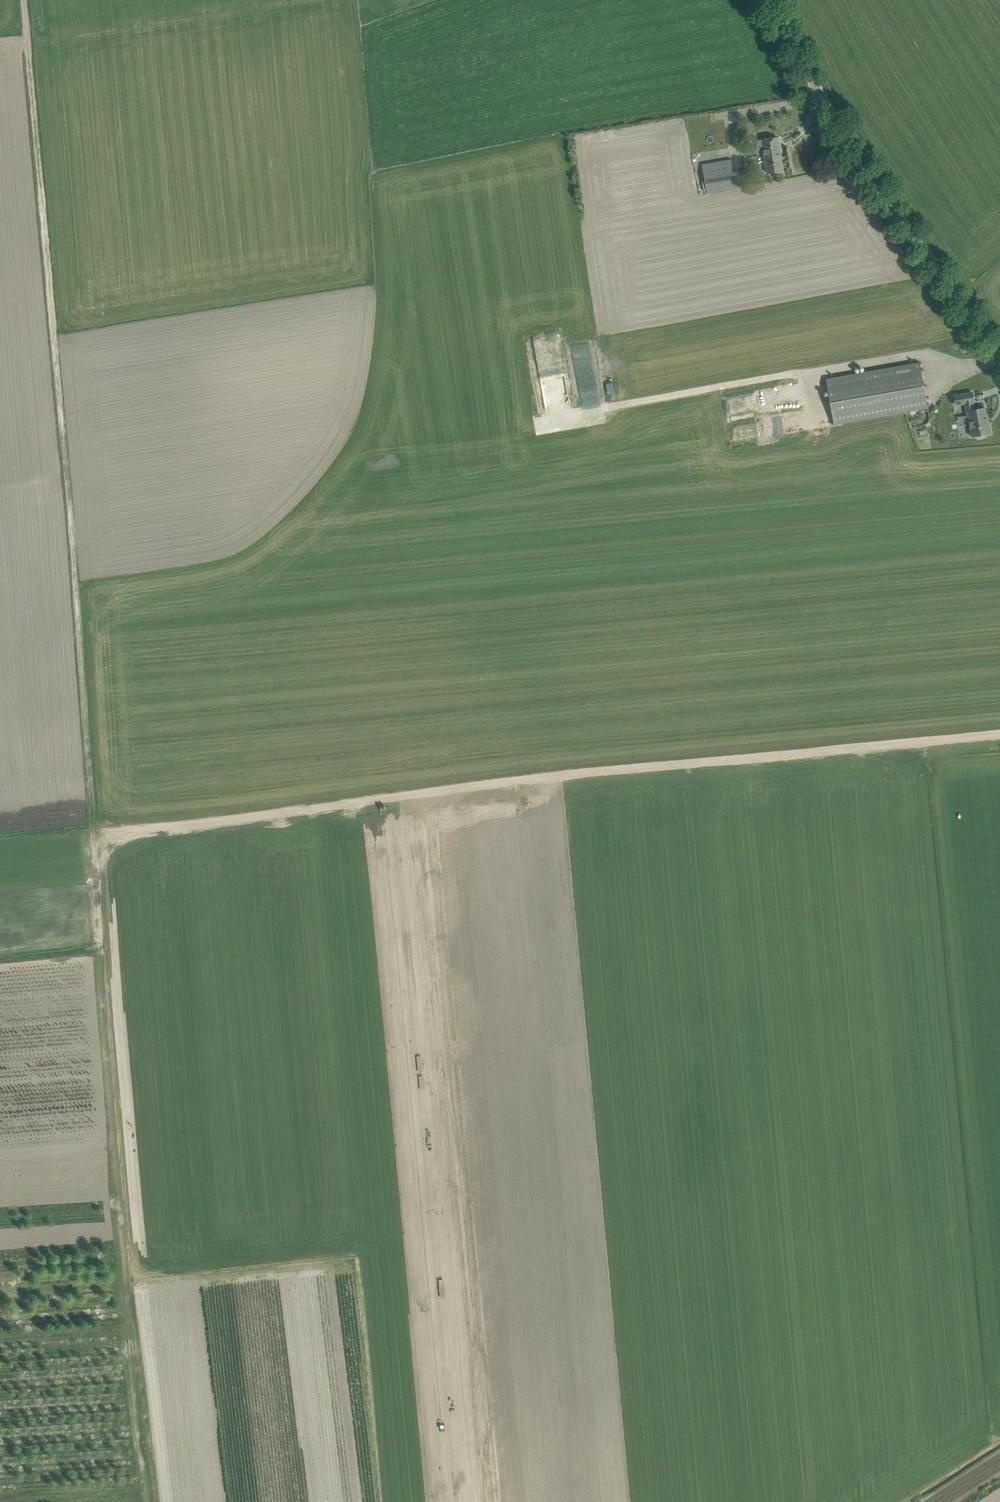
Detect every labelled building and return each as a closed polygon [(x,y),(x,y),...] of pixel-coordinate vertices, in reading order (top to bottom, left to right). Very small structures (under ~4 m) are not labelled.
[(763,149),(767,173),(783,171),(778,137),(757,141),(758,150),(763,149)] [(731,159),(702,164),(707,193),(735,188),(736,188),(731,159)] [(910,364),(826,379),(834,425),(918,410),(928,408),(920,362),(910,364)] [(986,435),(992,434),(990,424),(989,424),(986,408),(975,410),(973,403),(974,403),(973,393),(954,396),(956,406),(966,404),(967,414),(969,414),(973,437),(978,436),(978,437),(979,438),(985,437),(986,436),(986,435)]
